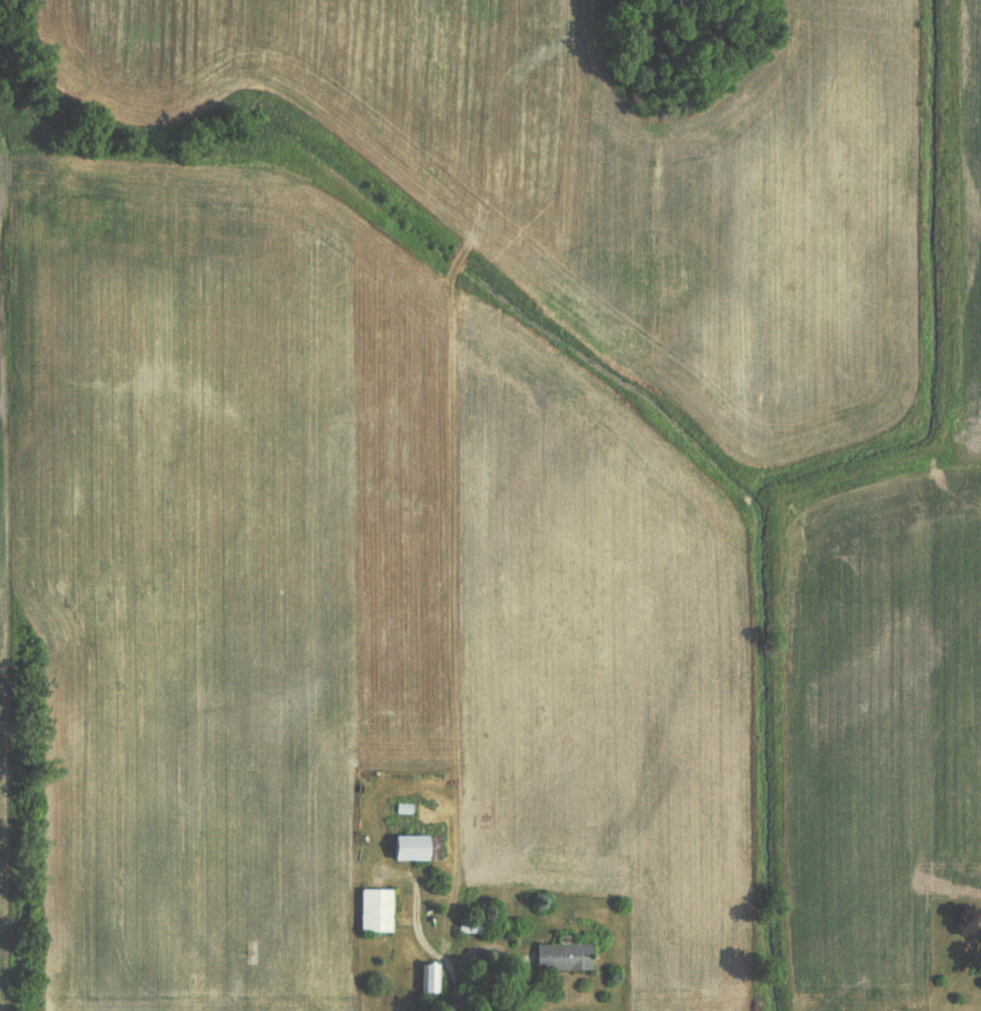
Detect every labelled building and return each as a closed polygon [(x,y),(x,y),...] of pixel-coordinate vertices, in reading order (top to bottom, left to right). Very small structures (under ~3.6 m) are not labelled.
[(430,835),(396,834),(395,859),(429,860),(430,835)] [(392,931),(393,888),(362,888),(361,930),(392,931)] [(591,943),(574,943),(574,935),(558,935),(558,943),(537,943),(538,969),(591,968),(591,943)]
